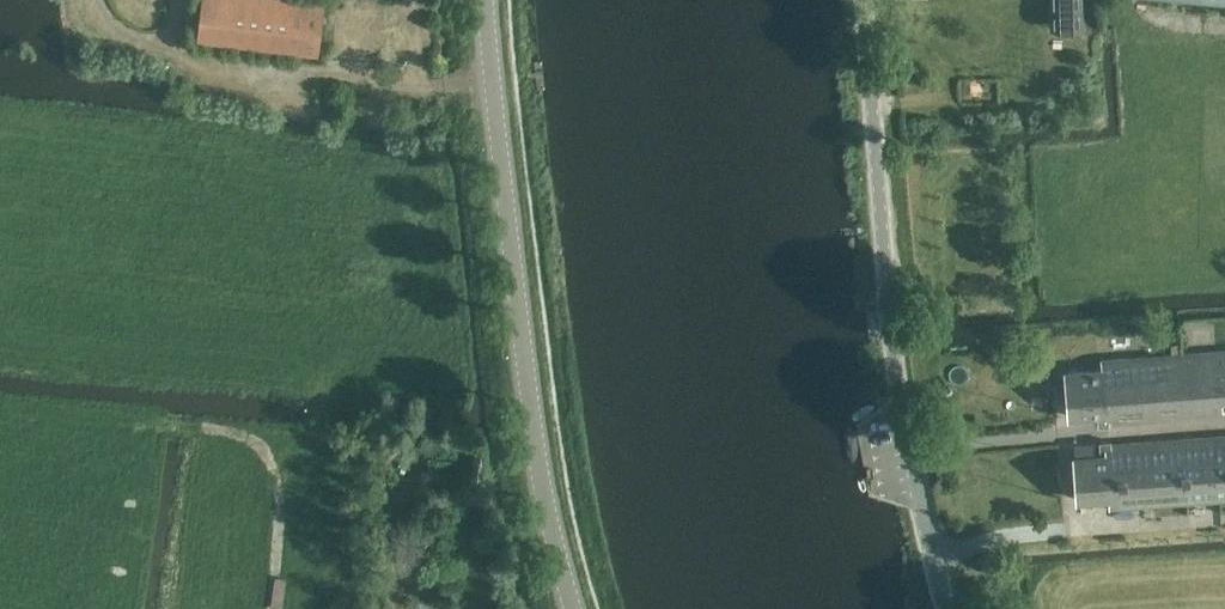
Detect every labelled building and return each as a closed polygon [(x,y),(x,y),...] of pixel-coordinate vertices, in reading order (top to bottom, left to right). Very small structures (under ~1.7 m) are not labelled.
[(200,36),(201,36),(315,51),(317,51),(317,46),(322,9),(323,4),(293,0),(204,0),(200,36)] [(1050,29),(1082,28),(1081,19),(1081,0),(1049,0),(1050,29)] [(1179,343),(1171,344),(1172,355),(1174,355),(1180,355),(1179,343)] [(1178,416),(1224,412),(1219,352),(1180,355),(1174,355),(1178,416)] [(1108,422),(1178,416),(1174,355),(1172,355),(1104,360),(1104,370),(1066,373),(1069,417),(1097,415),(1098,426),(1108,426),(1108,422)] [(1110,447),(1110,442),(1099,442),(1100,456),(1074,458),(1077,500),(1107,497),(1108,507),(1224,498),(1224,438),(1110,447)]
